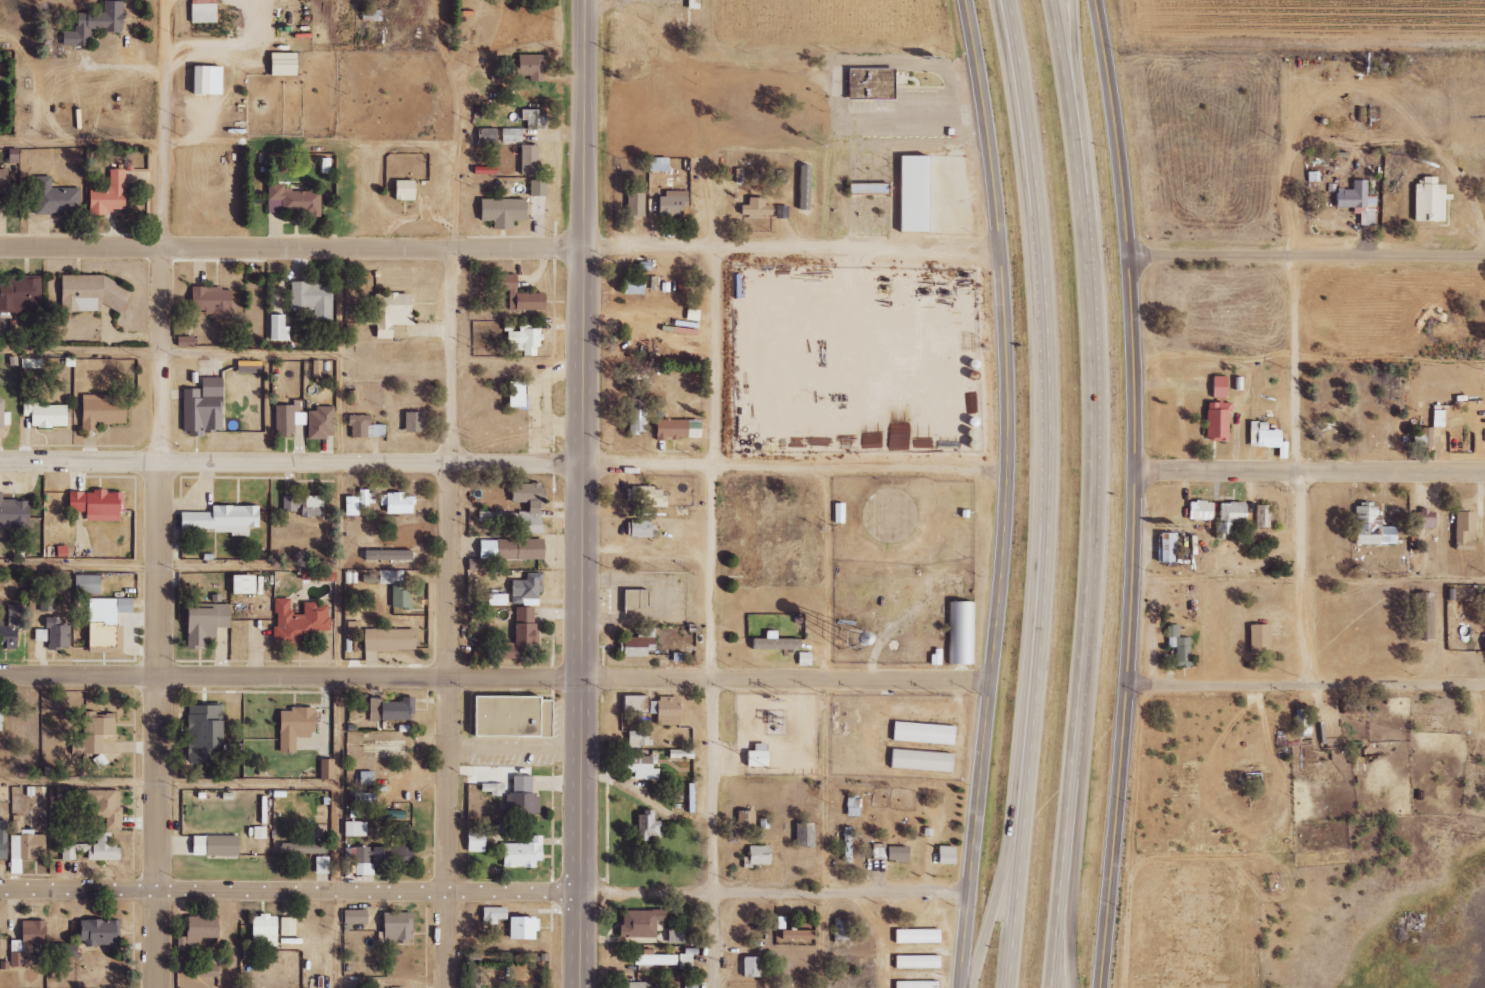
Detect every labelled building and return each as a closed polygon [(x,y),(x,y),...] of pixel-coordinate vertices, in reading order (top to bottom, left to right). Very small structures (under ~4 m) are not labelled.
[(696,14),(708,14),(708,0),(696,0),(696,14)] [(199,2),(200,25),(226,25),(225,1),(199,2)] [(113,3),(113,13),(87,14),(87,34),(72,34),(72,49),(98,49),(98,31),(111,31),(111,37),(132,37),(132,3),(113,3)] [(382,21),(382,9),(362,9),(363,21),(382,21)] [(370,14),(370,26),(390,26),(390,13),(370,14)] [(279,55),(279,79),(306,79),(306,55),(279,55)] [(526,59),(527,70),(519,70),(520,78),(539,77),(539,83),(553,83),(553,58),(526,59)] [(201,67),(201,96),(231,96),(231,67),(201,67)] [(856,70),(856,100),(902,100),(902,70),(856,70)] [(530,112),(530,123),(535,122),(535,133),(554,132),(554,111),(530,112)] [(523,129),(501,128),(501,141),(523,142),(523,129)] [(486,131),(487,147),(506,146),(506,131),(486,131)] [(511,131),(511,144),(530,144),(531,131),(511,131)] [(529,148),(530,176),(548,175),(548,148),(529,148)] [(908,156),(909,235),(938,235),(937,156),(908,156)] [(645,171),(666,171),(666,157),(645,158),(645,171)] [(657,160),(657,174),(678,174),(678,160),(657,160)] [(328,161),(328,178),(340,178),(340,161),(328,161)] [(91,190),(91,212),(127,213),(127,169),(110,169),(110,190),(91,190)] [(743,171),(744,185),(751,185),(751,171),(743,171)] [(783,173),(783,186),(797,186),(797,172),(783,173)] [(52,188),(53,177),(35,176),(35,213),(81,214),(82,188),(52,188)] [(1431,177),(1431,185),(1423,185),(1422,223),(1452,223),(1452,203),(1461,203),(1461,196),(1453,196),(1453,186),(1445,186),(1446,177),(1431,177)] [(1361,181),(1361,191),(1345,191),(1345,207),(1376,208),(1376,181),(1361,181)] [(538,182),(538,198),(555,198),(555,182),(538,182)] [(403,183),(404,202),(425,202),(425,183),(403,183)] [(857,185),(857,195),(897,195),(897,184),(857,185)] [(277,188),(277,204),(292,204),(292,219),(329,219),(329,195),(301,195),(301,192),(293,192),(293,188),(277,188)] [(641,192),(624,191),(623,214),(641,215),(641,192)] [(667,197),(654,197),(654,216),(680,216),(680,207),(683,207),(683,191),(667,191),(667,197)] [(635,194),(635,222),(649,222),(649,218),(654,218),(654,193),(635,194)] [(680,194),(680,200),(668,200),(668,214),(675,214),(675,218),(686,218),(686,215),(700,215),(700,201),(696,201),(696,193),(680,194)] [(737,218),(759,218),(759,215),(767,215),(768,205),(761,205),(762,198),(745,197),(745,205),(737,205),(737,218)] [(757,200),(757,208),(750,208),(750,219),(756,219),(756,225),(770,225),(770,220),(779,220),(779,208),(773,208),(773,200),(757,200)] [(490,202),(490,221),(501,221),(502,231),(521,231),(521,223),(533,222),(533,201),(490,202)] [(42,311),(42,276),(27,276),(26,282),(0,282),(0,310),(42,311)] [(506,276),(505,292),(518,292),(518,312),(554,312),(554,295),(526,295),(526,276),(506,276)] [(620,295),(639,294),(639,276),(620,277),(620,295)] [(63,311),(99,312),(99,308),(128,308),(128,279),(63,278),(63,311)] [(314,321),(333,321),(333,287),(321,287),(322,283),(292,282),(291,309),(314,309),(314,321)] [(232,318),(232,288),(193,288),(193,312),(212,312),(212,318),(232,318)] [(421,297),(406,297),(406,293),(387,293),(387,296),(374,296),(374,326),(385,326),(385,342),(413,342),(413,328),(421,328),(421,297)] [(285,315),(271,315),(270,340),(289,340),(290,326),(285,326),(285,315)] [(508,331),(508,343),(524,343),(524,355),(540,356),(540,328),(520,328),(520,332),(508,331)] [(261,361),(238,361),(239,374),(261,373),(261,361)] [(1222,377),(1209,377),(1209,401),(1203,401),(1202,442),(1225,442),(1226,402),(1222,402),(1222,377)] [(184,389),(184,431),(191,431),(191,433),(224,433),(224,378),(203,378),(203,389),(184,389)] [(1221,378),(1220,403),(1214,403),(1214,440),(1217,440),(1217,446),(1225,446),(1226,442),(1236,442),(1237,418),(1242,418),(1243,405),(1231,405),(1231,402),(1236,402),(1237,378),(1221,378)] [(1243,379),(1242,392),(1251,392),(1252,379),(1243,379)] [(517,381),(517,408),(536,408),(535,381),(517,381)] [(99,431),(98,424),(129,423),(128,395),(83,396),(84,431),(99,431)] [(69,404),(34,405),(34,428),(70,427),(69,404)] [(307,425),(307,412),(301,412),(301,404),(276,404),(276,436),(295,437),(296,425),(307,425)] [(308,411),(309,439),(335,438),(334,406),(316,407),(316,411),(308,411)] [(643,409),(626,409),(625,434),(643,434),(643,409)] [(406,432),(423,433),(424,413),(407,412),(406,432)] [(373,416),(349,416),(349,438),(386,437),(386,425),(373,425),(373,416)] [(652,440),(696,439),(695,419),(651,420),(652,440)] [(1283,459),(1282,442),(1278,442),(1278,430),(1264,431),(1264,422),(1248,422),(1248,448),(1275,448),(1275,459),(1283,459)] [(1419,448),(1429,448),(1429,428),(1419,428),(1419,448)] [(1265,432),(1265,451),(1287,451),(1287,461),(1296,461),(1296,443),(1288,443),(1288,432),(1265,432)] [(514,484),(515,503),(528,503),(528,512),(520,512),(520,534),(544,534),(542,483),(514,484)] [(624,487),(624,506),(660,506),(661,488),(624,487)] [(347,516),(360,516),(360,508),(373,509),(373,491),(360,491),(360,496),(348,496),(347,516)] [(88,521),(123,522),(123,492),(71,492),(71,512),(88,512),(88,521)] [(389,492),(388,514),(416,514),(416,497),(407,496),(407,493),(389,492)] [(0,493),(0,528),(31,528),(31,500),(4,500),(4,493),(0,493)] [(282,497),(283,511),(301,511),(301,518),(326,517),(326,496),(282,497)] [(1183,502),(1182,520),(1210,521),(1211,503),(1183,502)] [(1214,540),(1228,540),(1228,523),(1241,523),(1241,503),(1215,503),(1214,540)] [(262,506),(214,506),(214,512),(183,513),(183,532),(231,531),(231,537),(250,536),(250,527),(262,527),(262,506)] [(1252,528),(1267,528),(1268,506),(1253,506),(1252,528)] [(1391,545),(1392,527),(1375,527),(1375,507),(1350,506),(1349,545),(1391,545)] [(1431,511),(1413,510),(1413,529),(1431,529),(1431,511)] [(1471,513),(1452,512),(1451,551),(1470,551),(1471,513)] [(653,522),(623,521),(622,537),(653,538),(653,522)] [(1155,562),(1174,562),(1174,533),(1155,533),(1155,562)] [(481,540),(481,559),(470,559),(470,571),(490,570),(490,560),(547,559),(547,539),(481,540)] [(337,581),(337,571),(304,572),(304,582),(337,581)] [(512,581),(513,604),(523,604),(523,599),(543,599),(542,573),(527,574),(527,580),(512,581)] [(364,583),(381,583),(381,574),(364,574),(364,583)] [(258,575),(235,576),(236,595),(258,594),(258,575)] [(102,576),(77,576),(77,594),(102,594),(102,576)] [(413,608),(413,591),(406,591),(406,582),(393,582),(394,608),(413,608)] [(644,590),(620,590),(620,610),(644,610),(644,590)] [(55,612),(55,592),(40,591),(40,612),(55,612)] [(275,644),(312,643),(312,631),(331,631),(330,604),(305,604),(305,615),(293,616),(292,599),(276,599),(277,626),(274,626),(275,644)] [(190,608),(189,648),(208,649),(208,639),(218,639),(218,628),(231,628),(232,604),(210,604),(210,609),(190,608)] [(983,605),(956,604),(956,668),(983,668),(983,605)] [(23,646),(20,605),(6,606),(7,611),(0,611),(0,648),(23,646)] [(516,643),(502,643),(502,659),(528,659),(528,648),(538,648),(538,607),(516,607),(516,643)] [(36,629),(36,641),(48,642),(48,649),(70,649),(71,624),(61,624),(62,618),(46,617),(45,630),(36,629)] [(1176,625),(1164,625),(1164,648),(1172,648),(1171,667),(1186,667),(1187,638),(1176,638),(1176,625)] [(1266,653),(1265,625),(1245,625),(1246,653),(1266,653)] [(643,658),(643,651),(651,651),(651,628),(634,628),(634,638),(615,637),(615,657),(643,658)] [(365,651),(417,651),(417,630),(366,629),(365,651)] [(774,633),(774,641),(761,640),(761,652),(808,652),(808,642),(786,641),(786,633),(774,633)] [(482,695),(481,739),(561,740),(562,703),(550,703),(550,696),(482,695)] [(647,696),(619,696),(619,713),(653,713),(653,726),(675,725),(675,698),(647,699),(647,696)] [(403,703),(384,702),(384,698),(371,698),(371,720),(414,721),(415,698),(403,697),(403,703)] [(225,706),(189,706),(188,763),(225,764),(225,706)] [(299,710),(299,714),(288,714),(288,754),(304,754),(304,740),(319,740),(319,736),(324,736),(324,710),(299,710)] [(96,718),(96,712),(84,712),(85,754),(116,754),(116,718),(96,718)] [(902,723),(901,742),(963,748),(964,729),(902,723)] [(625,747),(648,747),(648,731),(625,731),(625,747)] [(764,744),(750,744),(750,751),(742,752),(742,768),(765,767),(764,744)] [(901,750),(899,770),(962,775),(964,755),(901,750)] [(631,773),(630,780),(654,781),(655,767),(653,767),(653,757),(619,756),(618,772),(631,773)] [(333,780),(333,760),(321,760),(321,780),(333,780)] [(329,761),(329,782),(343,782),(343,761),(329,761)] [(520,778),(520,794),(516,794),(516,818),(546,819),(547,795),(541,795),(541,779),(520,778)] [(479,786),(479,800),(512,800),(512,787),(479,786)] [(121,790),(87,791),(87,804),(93,803),(94,820),(106,820),(106,831),(122,831),(121,790)] [(356,804),(378,803),(378,792),(355,793),(356,804)] [(634,841),(657,841),(658,822),(649,822),(650,811),(641,810),(641,816),(634,816),(634,841)] [(752,827),(751,811),(733,811),(734,828),(752,827)] [(11,874),(22,874),(22,859),(44,859),(44,836),(34,836),(34,830),(21,830),(21,818),(11,818),(11,874)] [(346,836),(367,837),(368,822),(346,822),(346,836)] [(792,824),(792,847),(809,848),(810,824),(792,824)] [(840,862),(853,863),(854,828),(841,827),(840,862)] [(476,831),(476,857),(494,857),(494,831),(476,831)] [(120,861),(121,844),(112,844),(112,833),(97,833),(97,845),(62,844),(61,860),(75,860),(75,853),(87,853),(87,861),(120,861)] [(241,837),(195,836),(195,856),(240,857),(241,837)] [(539,837),(539,843),(531,843),(531,845),(512,845),(512,871),(544,871),(544,865),(550,865),(551,837),(539,837)] [(282,843),(282,853),(328,854),(328,844),(282,843)] [(766,865),(766,846),(744,847),(745,865),(766,865)] [(951,865),(951,847),(935,846),(934,864),(951,865)] [(344,848),(344,863),(356,863),(356,876),(374,875),(374,867),(415,867),(414,847),(344,848)] [(883,862),(904,863),(904,848),(883,847),(883,862)] [(330,857),(317,857),(317,875),(330,874),(330,857)] [(498,925),(498,920),(508,920),(508,908),(484,908),(484,925),(498,925)] [(368,910),(345,911),(345,925),(369,924),(368,910)] [(616,912),(617,938),(652,937),(652,921),(661,921),(661,911),(616,912)] [(385,944),(414,945),(414,914),(386,913),(385,944)] [(188,937),(177,937),(177,953),(199,953),(198,938),(220,938),(220,916),(188,916),(188,937)] [(254,916),(254,946),(279,947),(279,916),(254,916)] [(281,936),(297,936),(297,918),(281,918),(281,936)] [(510,940),(538,940),(539,918),(511,918),(510,940)] [(48,921),(23,921),(23,940),(11,941),(11,968),(24,967),(24,956),(37,956),(37,945),(48,945),(48,921)] [(681,943),(681,930),(664,930),(665,944),(681,943)] [(936,930),(892,930),(892,944),(936,943),(936,930)] [(811,931),(778,931),(777,940),(810,941),(811,931)] [(79,945),(50,944),(50,957),(78,958),(79,945)] [(673,965),(673,955),(651,955),(650,950),(639,950),(639,955),(630,955),(631,966),(673,965)] [(936,956),(892,956),(892,969),(936,969),(936,956)] [(759,977),(758,957),(739,958),(739,978),(759,977)] [(197,978),(220,977),(219,964),(197,965),(197,978)] [(682,980),(682,987),(695,987),(695,980),(682,980)]
